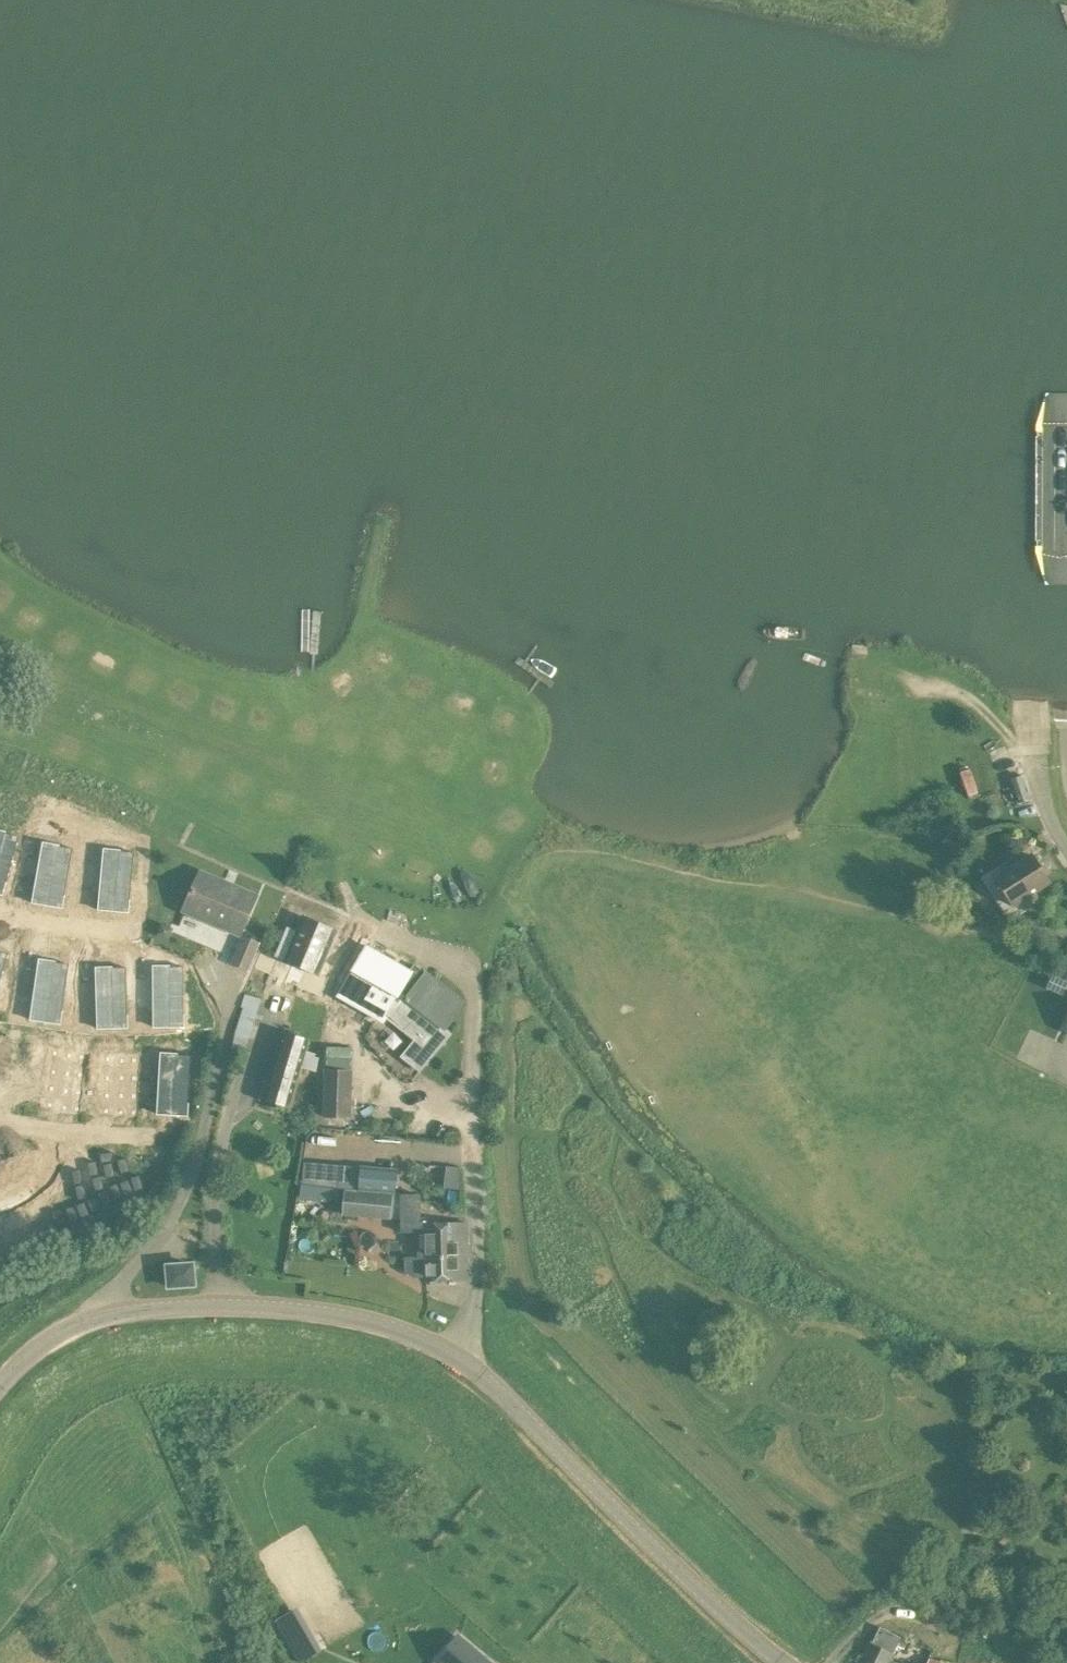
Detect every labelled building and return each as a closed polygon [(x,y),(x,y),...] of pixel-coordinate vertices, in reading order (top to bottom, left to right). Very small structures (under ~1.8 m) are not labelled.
[(957,770),(966,795),(977,792),(969,766),(957,770)] [(7,882),(19,836),(6,833),(3,846),(0,845),(0,880),(7,882)] [(42,856),(33,902),(49,905),(51,892),(65,895),(73,848),(60,846),(58,859),(42,856)] [(104,863),(100,909),(115,910),(116,898),(131,899),(135,852),(121,851),(120,864),(104,863)] [(1012,906),(1049,883),(1031,855),(995,879),(1012,906)] [(470,864),(445,872),(454,898),(479,890),(470,864)] [(427,885),(430,874),(407,869),(404,880),(427,885)] [(256,895),(201,872),(184,911),(239,935),(256,895)] [(21,892),(13,889),(9,902),(18,904),(21,892)] [(72,901),(70,914),(78,916),(81,903),(72,901)] [(284,960),(317,974),(335,932),(303,918),(297,931),(286,926),(274,955),(284,960)] [(247,970),(259,942),(243,936),(232,963),(247,970)] [(426,973),(414,963),(410,969),(366,944),(352,970),(351,969),(336,992),(361,1006),(362,1006),(383,1021),(386,1017),(415,1040),(402,1057),(420,1071),(450,1033),(444,1029),(465,1003),(427,973),(426,973)] [(9,953),(0,950),(0,983),(9,953)] [(156,978),(169,975),(165,952),(152,954),(156,978)] [(38,972),(31,1019),(47,1021),(49,1008),(63,1010),(70,963),(56,961),(54,975),(38,972)] [(172,979),(155,979),(156,1026),(171,1026),(171,1013),(185,1013),(185,966),(172,966),(172,979)] [(114,981),(98,981),(99,1028),(115,1027),(114,1015),(129,1014),(127,967),(114,967),(114,981)] [(242,1007),(234,1033),(248,1038),(258,1010),(261,1000),(245,994),(241,1007),(242,1007)] [(14,1006),(6,1004),(3,1017),(11,1019),(14,1006)] [(67,1025),(76,1026),(78,1013),(69,1012),(67,1025)] [(200,1025),(209,1025),(208,1012),(199,1012),(200,1025)] [(290,1110),(310,1041),(282,1033),(262,1102),(290,1110)] [(5,1103),(7,1091),(21,1092),(27,1045),(14,1044),(12,1057),(0,1055),(0,1102),(5,1103)] [(53,1063),(49,1109),(64,1111),(65,1098),(80,1099),(84,1052),(71,1051),(70,1064),(53,1063)] [(161,1067),(158,1113),(174,1114),(175,1102),(189,1102),(191,1055),(178,1054),(177,1068),(161,1067)] [(106,1068),(105,1114),(121,1115),(121,1102),(135,1103),(136,1055),(123,1055),(122,1068),(106,1068)] [(352,1070),(325,1070),(323,1117),(351,1118),(352,1070)] [(35,1108),(37,1095),(28,1094),(27,1107),(35,1108)] [(85,1102),(84,1115),(93,1115),(94,1102),(85,1102)] [(142,1102),(141,1115),(150,1115),(151,1102),(142,1102)] [(86,1140),(78,1157),(117,1176),(125,1159),(86,1140)] [(340,1165),(338,1187),(357,1189),(357,1192),(373,1194),(391,1195),(394,1195),(396,1170),(359,1167),(340,1165)] [(443,1165),(442,1184),(456,1185),(457,1166),(443,1165)] [(53,1167),(39,1179),(68,1212),(82,1200),(53,1167)] [(137,1183),(118,1202),(135,1219),(154,1201),(137,1183)] [(301,1185),(300,1200),(331,1203),(332,1189),(301,1185)] [(346,1191),(344,1215),(392,1219),(392,1217),(401,1217),(401,1233),(418,1233),(418,1258),(459,1257),(458,1244),(468,1244),(468,1224),(428,1225),(428,1218),(421,1218),(421,1195),(401,1195),(401,1196),(394,1195),(391,1195),(373,1194),(357,1192),(356,1192),(346,1191)] [(17,1193),(1,1202),(22,1240),(38,1231),(17,1193)] [(413,1278),(424,1277),(425,1277),(425,1280),(470,1279),(469,1244),(468,1244),(458,1244),(459,1257),(418,1258),(405,1258),(406,1273),(413,1278)] [(169,1286),(194,1284),(192,1264),(168,1266),(169,1286)] [(289,1631),(304,1658),(320,1648),(305,1622),(289,1631)] [(869,1642),(859,1662),(891,1662),(895,1655),(894,1654),(901,1638),(880,1627),(872,1644),(869,1642)] [(458,1637),(437,1662),(488,1662),(458,1637)]
